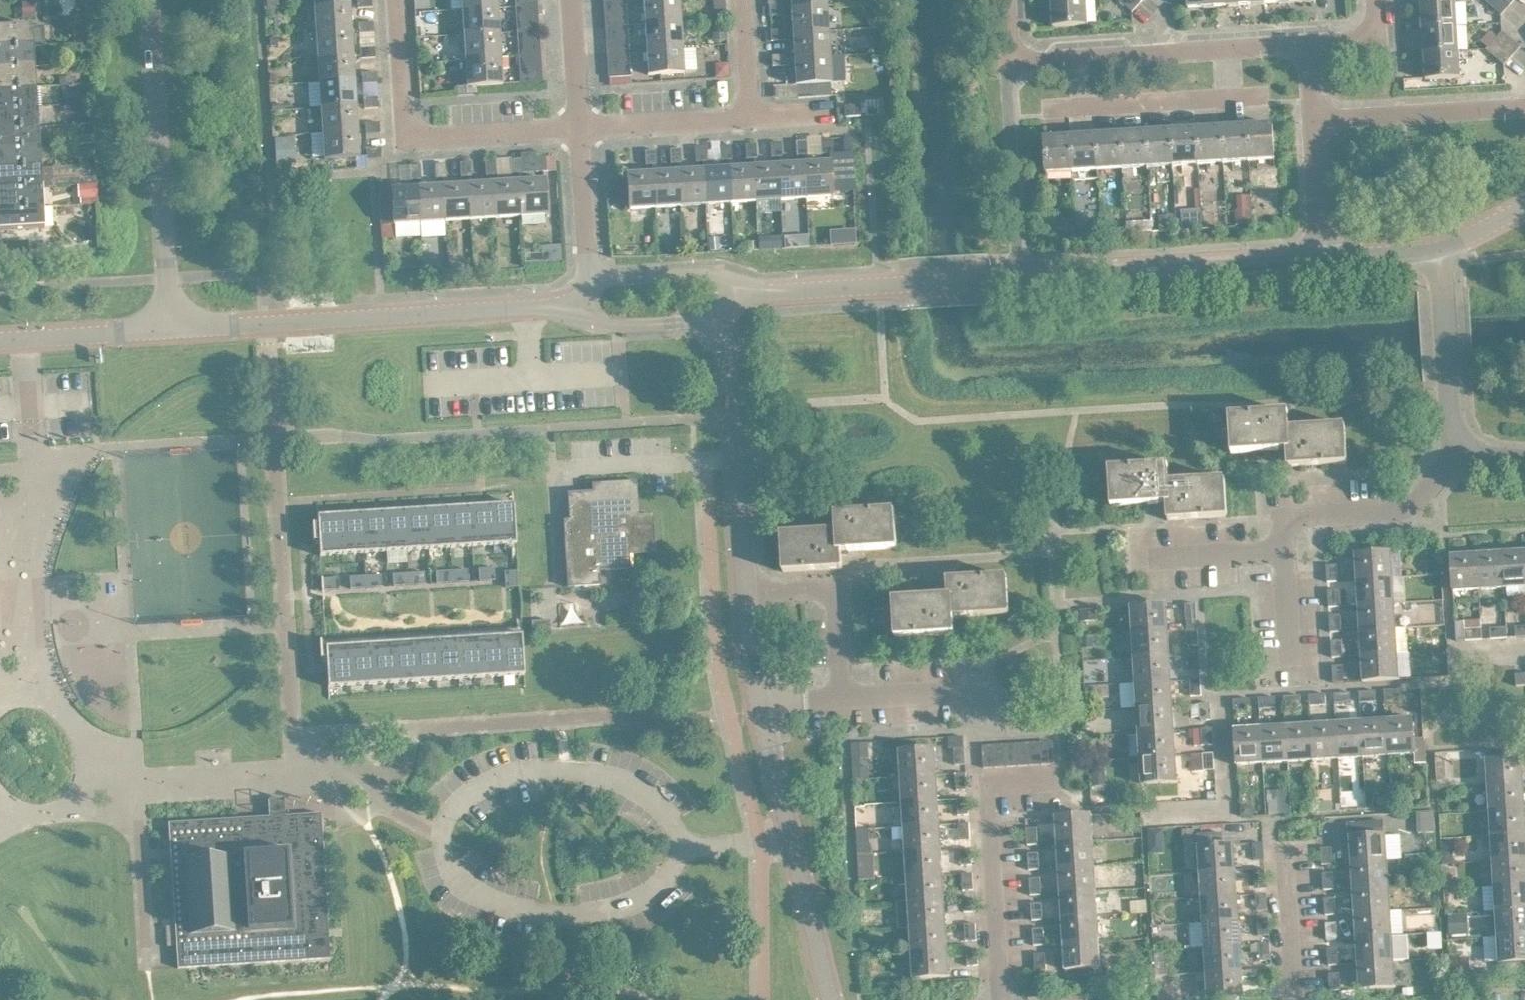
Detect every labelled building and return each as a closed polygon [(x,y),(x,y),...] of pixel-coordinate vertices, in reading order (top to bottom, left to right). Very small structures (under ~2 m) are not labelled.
[(24,1),(25,15),(38,14),(37,0),(32,0),(24,1)] [(464,8),(500,6),(499,0),(464,0),(464,8)] [(647,22),(683,20),(681,0),(646,0),(647,22)] [(1054,25),(1089,23),(1088,0),(1053,0),(1054,25)] [(1140,0),(1122,0),(1134,11),(1142,2),(1140,0)] [(1423,27),(1458,24),(1457,0),(1444,0),(1421,1),(1423,27)] [(1505,0),(1487,0),(1502,14),(1510,5),(1505,0)] [(517,4),(518,12),(540,11),(539,2),(517,4)] [(317,6),(318,31),(353,28),(352,3),(317,6)] [(771,4),(772,15),(786,14),(785,3),(771,4)] [(793,7),(795,32),(830,30),(828,5),(793,7)] [(464,8),(466,33),(501,31),(500,6),(464,8)] [(607,17),(607,19),(607,25),(629,24),(629,15),(607,17)] [(361,21),(361,32),(375,31),(375,20),(361,21)] [(647,22),(649,47),(684,45),(683,20),(647,22)] [(30,45),(29,24),(0,26),(0,47),(30,45)] [(1423,27),(1425,52),(1460,50),(1458,24),(1423,27)] [(519,29),(520,38),(541,36),(541,27),(519,29)] [(88,28),(76,28),(76,41),(88,41),(88,28)] [(318,31),(320,56),(355,54),(353,28),(318,31)] [(773,29),(773,40),(787,39),(787,28),(773,29)] [(795,32),(796,57),(832,55),(830,30),(795,32)] [(1503,30),(1495,39),(1513,55),(1521,46),(1503,30)] [(466,33),(468,59),(503,56),(501,31),(466,33)] [(280,35),(270,36),(270,44),(281,44),(280,35)] [(1513,55),(1495,39),(1487,48),(1505,64),(1513,55)] [(608,42),(609,51),(631,49),(630,40),(608,42)] [(31,65),(30,45),(0,47),(0,67),(31,65)] [(684,45),(649,47),(650,72),(650,73),(686,71),(686,70),(684,45)] [(362,46),(363,57),(377,56),(376,46),(362,46)] [(1460,50),(1425,52),(1426,78),(1461,76),(1460,50)] [(521,54),(521,63),(543,61),(543,53),(521,54)] [(320,56),(321,81),(357,79),(355,54),(320,56)] [(774,54),(775,65),(789,64),(788,54),(774,54)] [(832,55),(796,57),(798,82),(797,82),(798,83),(800,83),(800,96),(833,94),(832,81),(834,81),(834,80),(833,80),(832,55)] [(503,56),(468,59),(469,84),(469,85),(478,84),(479,84),(505,83),(505,81),(504,81),(503,56)] [(723,63),(717,68),(718,76),(731,76),(731,63),(723,63)] [(33,85),(31,65),(0,67),(0,87),(33,85)] [(610,67),(611,76),(612,76),(633,75),(632,66),(610,67)] [(364,72),(365,82),(379,81),(378,71),(364,72)] [(75,74),(61,75),(62,84),(76,83),(75,74)] [(633,75),(612,76),(612,84),(633,82),(633,75)] [(321,81),(323,106),(358,104),(357,79),(321,81)] [(478,84),(469,85),(469,93),(480,92),(479,84),(478,84)] [(34,105),(33,85),(0,87),(0,107),(34,105)] [(895,95),(885,95),(886,112),(895,112),(895,95)] [(365,97),(366,107),(380,106),(380,96),(365,97)] [(863,103),(846,104),(847,115),(863,114),(863,103)] [(323,106),(325,131),(360,129),(358,104),(323,106)] [(35,125),(34,105),(0,107),(0,128),(35,125)] [(382,132),(382,130),(381,121),(367,122),(368,133),(382,132)] [(1274,123),(1247,124),(1250,160),(1276,159),(1274,123)] [(1247,124),(1222,126),(1224,162),(1250,160),(1247,124)] [(36,145),(35,125),(0,128),(0,148),(36,145)] [(1222,126),(1197,127),(1199,163),(1224,162),(1222,126)] [(1197,127),(1172,129),(1174,165),(1199,163),(1197,127)] [(360,129),(325,131),(326,156),(326,158),(362,155),(362,154),(361,154),(360,129)] [(1172,129),(1147,130),(1149,166),(1174,165),(1172,129)] [(1147,130),(1122,132),(1124,168),(1149,166),(1147,130)] [(1122,132),(1096,133),(1099,169),(1124,168),(1122,132)] [(96,133),(76,134),(76,144),(97,142),(96,133)] [(1096,133),(1071,135),(1073,171),(1099,169),(1096,133)] [(1073,171),(1071,135),(1045,136),(1047,172),(1073,171)] [(297,136),(277,137),(278,163),(298,162),(297,136)] [(823,138),(824,153),(835,152),(834,138),(823,138)] [(798,140),(799,154),(809,153),(809,139),(798,140)] [(783,141),(781,141),(773,142),(774,156),(784,155),(783,141)] [(748,143),(749,157),(759,157),(758,142),(748,143)] [(723,145),(723,159),(734,158),(733,144),(723,145)] [(38,165),(36,145),(0,148),(0,168),(38,165)] [(369,147),(369,155),(369,158),(384,157),(383,146),(369,147)] [(697,146),(698,160),(709,160),(708,146),(697,146)] [(672,148),(673,162),(684,161),(683,147),(672,148)] [(647,149),(648,163),(658,163),(658,149),(647,149)] [(558,155),(548,156),(549,170),(559,169),(558,160),(558,155)] [(537,156),(538,170),(549,170),(548,156),(537,156)] [(512,158),(513,172),(524,171),(523,157),(512,158)] [(487,159),(488,174),(499,173),(498,159),(487,159)] [(462,161),(463,175),(473,175),(473,160),(462,161)] [(831,160),(806,162),(808,197),(833,195),(833,196),(834,196),(832,160),(831,160)] [(437,163),(438,177),(448,176),(447,162),(437,163)] [(806,162),(781,163),(783,198),(808,197),(806,162)] [(781,163),(756,165),(758,200),(783,198),(781,163)] [(412,164),(413,178),(423,178),(422,164),(412,164)] [(39,185),(38,165),(0,168),(0,188),(39,185)] [(756,165),(730,166),(733,201),(758,200),(756,165)] [(730,166),(705,168),(707,203),(733,201),(730,166)] [(705,168),(680,169),(682,205),(707,203),(705,168)] [(680,169),(655,171),(657,206),(682,205),(680,169)] [(657,206),(655,171),(630,172),(629,172),(631,208),(632,208),(657,206)] [(545,178),(520,180),(522,215),(547,213),(549,213),(547,178),(545,178)] [(520,180),(495,181),(497,216),(522,215),(520,180)] [(495,181),(470,183),(472,218),(497,216),(495,181)] [(99,182),(80,183),(81,196),(100,195),(99,182)] [(470,183),(445,185),(447,219),(472,218),(470,183)] [(40,205),(39,185),(0,188),(0,208),(40,205)] [(445,185),(420,186),(422,221),(447,219),(445,185)] [(422,221),(420,186),(395,188),(395,187),(381,188),(384,224),(397,223),(422,221)] [(0,208),(0,229),(42,226),(40,205),(0,208)] [(1253,207),(1237,208),(1238,224),(1253,223),(1253,207)] [(1176,213),(1160,214),(1160,230),(1177,229),(1176,213)] [(1202,219),(1184,220),(1184,228),(1184,230),(1203,229),(1203,227),(1202,219)] [(1076,224),(1055,226),(1055,236),(1076,235),(1076,224)] [(721,236),(711,237),(712,250),(722,250),(721,236)] [(27,253),(26,239),(0,241),(0,255),(27,253)] [(1287,449),(1288,465),(1342,462),(1339,424),(1290,427),(1289,410),(1235,414),(1237,452),(1287,449)] [(1167,502),(1168,519),(1222,516),(1219,477),(1170,480),(1169,464),(1115,467),(1117,505),(1167,502)] [(657,552),(655,513),(640,514),(639,491),(638,480),(637,480),(595,483),(595,482),(594,483),(594,490),(569,491),(569,493),(570,493),(572,530),(566,530),(569,586),(577,585),(602,583),(601,569),(607,569),(607,568),(632,567),(631,553),(657,552)] [(493,504),(496,544),(518,543),(516,502),(493,504)] [(472,505),(474,545),(496,544),(493,504),(472,505)] [(474,545),(472,505),(450,506),(452,547),(474,545)] [(452,547),(450,506),(428,508),(431,548),(452,547)] [(409,549),(431,548),(428,508),(407,509),(409,549)] [(407,509),(385,510),(388,551),(409,549),(407,509)] [(788,532),(790,570),(843,567),(842,550),(892,547),(890,509),(836,512),(837,529),(788,532)] [(388,551),(385,510),(364,512),(366,552),(388,551)] [(366,552),(364,512),(342,513),(345,553),(366,552)] [(345,553),(342,513),(319,514),(322,555),(345,553)] [(1357,554),(1358,579),(1393,576),(1392,552),(1393,552),(1393,550),(1356,553),(1356,554),(1357,554)] [(1503,551),(1505,586),(1524,585),(1524,550),(1503,551)] [(1503,551),(1478,553),(1480,588),(1505,586),(1503,551)] [(1480,588),(1478,553),(1453,555),(1453,554),(1452,554),(1454,591),(1455,591),(1455,589),(1480,588)] [(1438,559),(1428,560),(1429,574),(1438,574),(1438,559)] [(1327,564),(1328,581),(1339,580),(1338,563),(1327,564)] [(497,566),(488,567),(489,580),(498,579),(497,566)] [(489,580),(488,567),(480,567),(480,580),(489,580)] [(462,568),(454,569),(455,582),(463,581),(462,568)] [(471,568),(462,568),(463,581),(472,581),(471,568)] [(437,583),(446,582),(445,569),(437,570),(437,583)] [(455,582),(454,569),(445,569),(446,582),(455,582)] [(419,571),(420,584),(429,583),(428,570),(419,571)] [(507,570),(508,586),(519,586),(518,570),(507,570)] [(411,584),(411,571),(402,572),(403,585),(411,584)] [(419,571),(411,571),(411,584),(420,584),(419,571)] [(394,585),(403,585),(402,572),(393,573),(394,585)] [(376,574),(377,586),(386,586),(385,573),(376,574)] [(368,587),(368,574),(359,575),(360,588),(368,587)] [(376,574),(368,574),(368,587),(377,586),(376,574)] [(899,598),(901,636),(955,633),(954,616),(1003,613),(1001,575),(948,578),(949,595),(899,598)] [(332,577),(333,589),(342,588),(341,576),(332,577)] [(1358,579),(1360,604),(1395,602),(1393,576),(1358,579)] [(1329,589),(1330,606),(1341,605),(1340,589),(1329,589)] [(1198,618),(1197,602),(1186,603),(1187,619),(1198,618)] [(1360,604),(1361,629),(1396,627),(1395,602),(1360,604)] [(1132,606),(1134,631),(1169,629),(1167,604),(1168,604),(1168,603),(1131,605),(1131,606),(1132,606)] [(1098,608),(1081,609),(1082,620),(1098,619),(1098,608)] [(1330,614),(1332,631),(1342,630),(1341,614),(1330,614)] [(533,620),(534,633),(552,632),(551,619),(533,620)] [(1517,636),(1524,635),(1524,625),(1516,625),(1517,636)] [(1491,627),(1492,637),(1508,636),(1507,626),(1491,627)] [(1188,628),(1189,644),(1200,644),(1199,627),(1188,628)] [(1361,629),(1363,654),(1398,652),(1396,627),(1361,629)] [(1466,628),(1466,639),(1483,638),(1482,627),(1466,628)] [(1134,631),(1135,656),(1170,654),(1169,629),(1134,631)] [(524,634),(501,635),(504,675),(527,674),(524,634)] [(480,636),(482,677),(504,675),(501,635),(480,636)] [(480,636),(458,638),(461,678),(482,677),(480,636)] [(1094,636),(1083,637),(1084,646),(1094,645),(1094,636)] [(461,678),(458,638),(436,639),(439,679),(461,678)] [(436,639),(415,640),(417,681),(439,679),(436,639)] [(1332,640),(1333,656),(1344,655),(1343,639),(1332,640)] [(415,640),(393,642),(396,682),(417,681),(415,640)] [(393,642),(372,643),(374,683),(396,682),(393,642)] [(374,683),(372,643),(350,644),(353,685),(374,683)] [(353,685),(350,644),(327,646),(330,686),(353,685)] [(1189,653),(1190,669),(1201,669),(1200,652),(1189,653)] [(1398,652),(1363,654),(1364,679),(1363,679),(1363,680),(1400,678),(1400,676),(1399,677),(1398,652)] [(1135,656),(1137,681),(1172,679),(1170,654),(1135,656)] [(1345,681),(1344,664),(1334,665),(1335,681),(1345,681)] [(1517,685),(1524,684),(1524,673),(1517,673),(1517,685)] [(1191,678),(1192,695),(1203,694),(1202,677),(1191,678)] [(1137,681),(1138,706),(1173,704),(1172,679),(1137,681)] [(1403,699),(1402,688),(1385,689),(1386,700),(1403,699)] [(1378,700),(1377,689),(1360,690),(1361,701),(1378,700)] [(1352,702),(1352,691),(1335,692),(1336,703),(1352,702)] [(1327,703),(1327,692),(1310,693),(1311,704),(1327,703)] [(1302,705),(1301,694),(1285,695),(1286,706),(1302,705)] [(1277,706),(1276,696),(1260,697),(1260,707),(1277,706)] [(1235,698),(1235,709),(1252,708),(1251,697),(1235,698)] [(1201,702),(1202,719),(1213,718),(1212,702),(1201,702)] [(1138,706),(1140,732),(1175,729),(1173,704),(1138,706)] [(1412,717),(1387,719),(1390,754),(1414,752),(1414,753),(1416,753),(1413,716),(1412,716),(1412,717)] [(1387,719),(1362,720),(1364,755),(1390,754),(1387,719)] [(1362,720),(1337,722),(1339,757),(1364,755),(1362,720)] [(1337,722),(1312,723),(1314,758),(1339,757),(1337,722)] [(1312,723),(1287,725),(1289,760),(1314,758),(1312,723)] [(1287,725),(1262,727),(1264,762),(1289,760),(1287,725)] [(1202,728),(1203,744),(1214,743),(1213,727),(1202,727),(1202,728)] [(1264,762),(1262,727),(1237,728),(1237,727),(1236,727),(1238,764),(1239,764),(1239,763),(1264,762)] [(1202,728),(1189,729),(1190,736),(1195,736),(1196,744),(1203,744),(1202,728)] [(1140,732),(1141,757),(1176,755),(1175,729),(1140,732)] [(1054,740),(1042,741),(1043,763),(1055,762),(1054,740)] [(1042,741),(1030,742),(1032,764),(1043,763),(1042,741)] [(1019,742),(1007,743),(1008,765),(1020,765),(1019,742)] [(1030,742),(1019,742),(1020,765),(1032,764),(1030,742)] [(1007,743),(995,744),(997,766),(1008,765),(1007,743)] [(997,766),(995,744),(984,744),(985,767),(997,766)] [(955,747),(956,764),(967,763),(966,746),(955,747)] [(901,751),(902,775),(937,773),(936,749),(937,749),(937,747),(899,750),(899,751),(901,751)] [(1204,753),(1205,769),(1216,768),(1215,752),(1204,752),(1204,753)] [(1204,753),(1192,754),(1193,770),(1205,769),(1204,753)] [(1176,755),(1141,757),(1143,781),(1142,781),(1142,783),(1179,781),(1179,779),(1178,779),(1176,755)] [(1487,760),(1489,785),(1524,782),(1522,758),(1523,758),(1523,756),(1486,759),(1486,760),(1487,760)] [(1106,762),(1094,762),(1094,774),(1107,773),(1106,762)] [(956,772),(957,789),(968,788),(967,771),(956,772)] [(902,775),(904,801),(939,798),(937,773),(902,775)] [(1491,810),(1524,807),(1524,801),(1524,782),(1489,785),(1491,810)] [(1289,789),(1268,790),(1269,813),(1290,812),(1289,789)] [(958,797),(959,814),(970,813),(969,797),(958,797)] [(904,801),(905,826),(940,824),(939,798),(904,801)] [(179,967),(332,957),(322,812),(287,814),(286,802),(271,802),(271,816),(170,822),(179,967)] [(1492,835),(1524,833),(1524,807),(1491,810),(1492,835)] [(1435,811),(1418,812),(1419,833),(1437,831),(1435,811)] [(1057,817),(1058,842),(1093,839),(1092,815),(1093,815),(1093,814),(1056,816),(1056,817),(1057,817)] [(959,822),(960,839),(971,838),(970,822),(959,822)] [(905,826),(907,851),(942,849),(940,824),(905,826)] [(1027,827),(1028,844),(1039,843),(1038,826),(1027,827)] [(1199,846),(1201,871),(1236,869),(1234,844),(1235,844),(1235,843),(1223,843),(1223,832),(1199,833),(1200,845),(1198,845),(1198,846),(1199,846)] [(1351,837),(1353,861),(1388,859),(1386,835),(1387,835),(1387,833),(1350,836),(1350,837),(1351,837)] [(1494,860),(1524,858),(1524,833),(1492,835),(1494,860)] [(1058,842),(1060,867),(1095,865),(1093,839),(1058,842)] [(1253,842),(1255,859),(1265,858),(1264,842),(1253,842)] [(873,843),(858,844),(859,854),(873,853),(873,843)] [(1322,847),(1323,863),(1333,863),(1332,846),(1322,847)] [(961,848),(962,864),(973,864),(972,847),(961,848)] [(907,851),(908,876),(943,874),(942,849),(907,851)] [(1454,849),(1442,850),(1443,862),(1454,861),(1454,849)] [(1029,852),(1030,869),(1041,868),(1040,851),(1029,852)] [(1495,885),(1524,883),(1524,858),(1494,860),(1495,885)] [(1353,861),(1354,887),(1389,884),(1388,859),(1353,861)] [(1060,867),(1061,892),(1096,890),(1095,865),(1060,867)] [(1255,868),(1256,884),(1267,883),(1266,867),(1255,868)] [(1201,871),(1203,896),(1238,894),(1236,869),(1201,871)] [(1323,872),(1324,888),(1335,888),(1334,871),(1323,872)] [(962,873),(964,889),(974,889),(973,872),(962,873)] [(908,876),(910,901),(945,899),(943,874),(908,876)] [(1030,877),(1031,894),(1042,893),(1041,877),(1030,877)] [(1458,877),(1444,877),(1444,887),(1458,886),(1458,877)] [(1497,910),(1524,908),(1524,883),(1495,885),(1497,910)] [(1354,887),(1356,912),(1391,909),(1389,884),(1354,887)] [(1061,892),(1063,917),(1098,915),(1096,890),(1061,892)] [(1257,893),(1258,909),(1269,909),(1268,892),(1257,893)] [(1203,896),(1204,921),(1239,919),(1238,894),(1203,896)] [(1325,897),(1326,914),(1337,913),(1336,896),(1325,897)] [(964,898),(965,914),(976,914),(975,897),(964,898)] [(898,902),(899,927),(946,924),(945,899),(910,901),(898,902)] [(1147,899),(1132,900),(1132,913),(1148,912),(1149,912),(1148,899),(1147,899)] [(1032,902),(1033,919),(1044,918),(1043,902),(1032,902)] [(1498,935),(1524,934),(1524,908),(1497,910),(1498,935)] [(1356,912),(1357,937),(1392,935),(1391,909),(1356,912)] [(1468,914),(1449,915),(1450,933),(1469,932),(1468,914)] [(1063,917),(1064,942),(1099,940),(1098,915),(1063,917)] [(1258,918),(1259,934),(1270,934),(1269,917),(1258,918)] [(1204,921),(1206,946),(1241,944),(1239,919),(1204,921)] [(1326,922),(1328,939),(1338,938),(1337,921),(1326,922)] [(966,923),(967,940),(977,939),(976,922),(966,923)] [(913,951),(948,949),(946,924),(899,927),(901,952),(913,951)] [(1033,928),(1034,944),(1045,943),(1044,927),(1033,928)] [(1359,962),(1394,960),(1406,959),(1405,934),(1392,935),(1357,937),(1359,962)] [(1498,935),(1500,960),(1499,960),(1499,961),(1524,960),(1524,934),(1498,935)] [(1099,940),(1064,942),(1066,967),(1065,967),(1065,968),(1102,966),(1102,965),(1101,965),(1099,940)] [(1260,943),(1261,960),(1272,959),(1271,942),(1260,943)] [(1206,946),(1207,972),(1242,969),(1241,944),(1206,946)] [(1328,947),(1329,964),(1340,963),(1339,947),(1328,947)] [(967,948),(968,965),(979,964),(978,948),(967,948)] [(913,951),(914,976),(913,976),(913,978),(950,975),(950,974),(949,974),(948,949),(913,951)] [(1035,953),(1036,969),(1047,969),(1046,952),(1035,953)] [(1471,957),(1453,958),(1454,972),(1472,971),(1471,957)] [(1394,960),(1359,962),(1361,987),(1360,987),(1360,988),(1397,986),(1397,984),(1396,984),(1394,960)] [(1272,967),(1242,969),(1243,976),(1262,974),(1263,985),(1273,984),(1272,967)] [(1242,969),(1207,972),(1209,996),(1208,996),(1208,998),(1245,995),(1245,994),(1244,994),(1243,976),(1242,969)] [(1330,972),(1331,989),(1342,988),(1341,972),(1330,972)] [(1415,987),(1404,987),(1405,995),(1415,995),(1415,987)]
